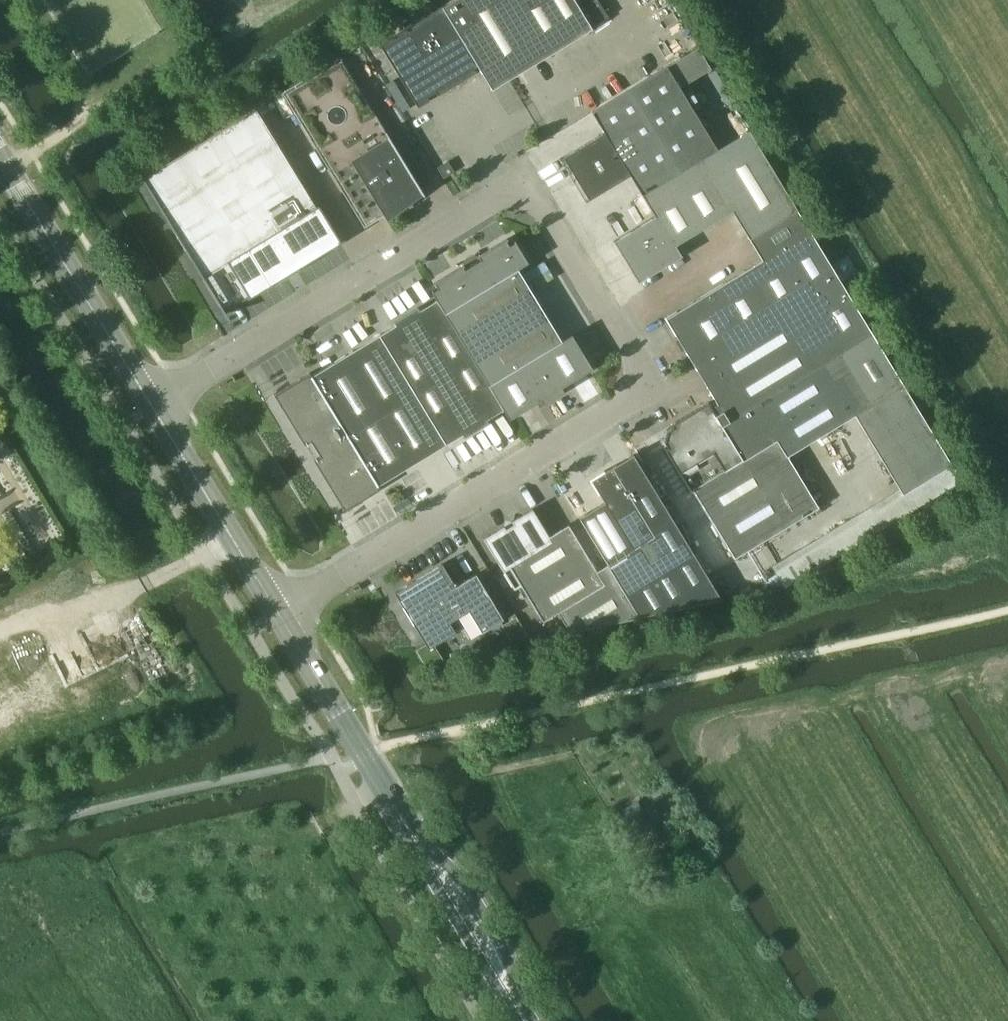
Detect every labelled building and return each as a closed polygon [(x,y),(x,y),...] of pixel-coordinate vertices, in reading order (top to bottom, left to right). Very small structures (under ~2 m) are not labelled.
[(377,44),(415,106),(427,99),(425,96),(433,90),(441,91),(444,86),(447,82),(452,79),(457,76),(462,75),(468,74),(473,71),(471,67),(475,65),(489,89),(590,28),(608,18),(597,0),(449,0),(377,44)] [(601,131),(560,156),(586,199),(627,174),(639,194),(714,148),(677,86),(708,68),(695,47),(589,111),(601,131)] [(279,91),(298,122),(362,226),(390,209),(419,192),(421,195),(422,194),(357,87),(338,56),(279,91)] [(223,310),(281,275),(338,241),(316,205),(315,206),(273,138),(254,107),(198,141),(141,176),(141,175),(139,176),(159,206),(223,312),(224,311),(223,310)] [(729,210),(748,241),(796,212),(745,129),(714,148),(639,194),(652,214),(611,239),(636,280),(679,254),(672,244),(729,210)] [(445,161),(435,167),(442,177),(452,171),(445,161)] [(901,384),(796,212),(748,241),(758,258),(662,317),(714,402),(708,405),(705,400),(667,423),(670,425),(664,429),(662,440),(665,446),(661,446),(688,490),(690,488),(732,556),(815,504),(785,454),(901,384)] [(429,290),(434,298),(467,353),(501,408),(507,417),(513,413),(513,414),(538,399),(540,404),(562,390),(560,386),(590,367),(569,333),(559,339),(515,268),(526,262),(513,240),(507,244),(503,238),(432,282),(435,288),(431,290),(431,289),(429,290)] [(467,353),(434,298),(417,308),(415,306),(391,320),(393,323),(381,331),(327,363),(309,374),(307,371),(272,393),(303,443),(309,439),(314,447),(318,454),(312,458),(343,508),(378,487),(376,484),(447,440),(460,433),(462,436),(486,421),(484,418),(501,408),(467,353)] [(604,562),(636,615),(719,596),(631,452),(589,478),(602,500),(576,516),(604,562)] [(501,524),(481,536),(511,587),(518,583),(540,619),(554,610),(566,630),(636,615),(604,562),(594,569),(566,522),(547,534),(530,507),(509,519),(511,522),(503,527),(501,524)] [(806,544),(770,565),(785,588),(820,567),(806,544)] [(392,590),(426,646),(462,624),(469,636),(501,617),(473,571),(453,584),(440,562),(392,590)]
